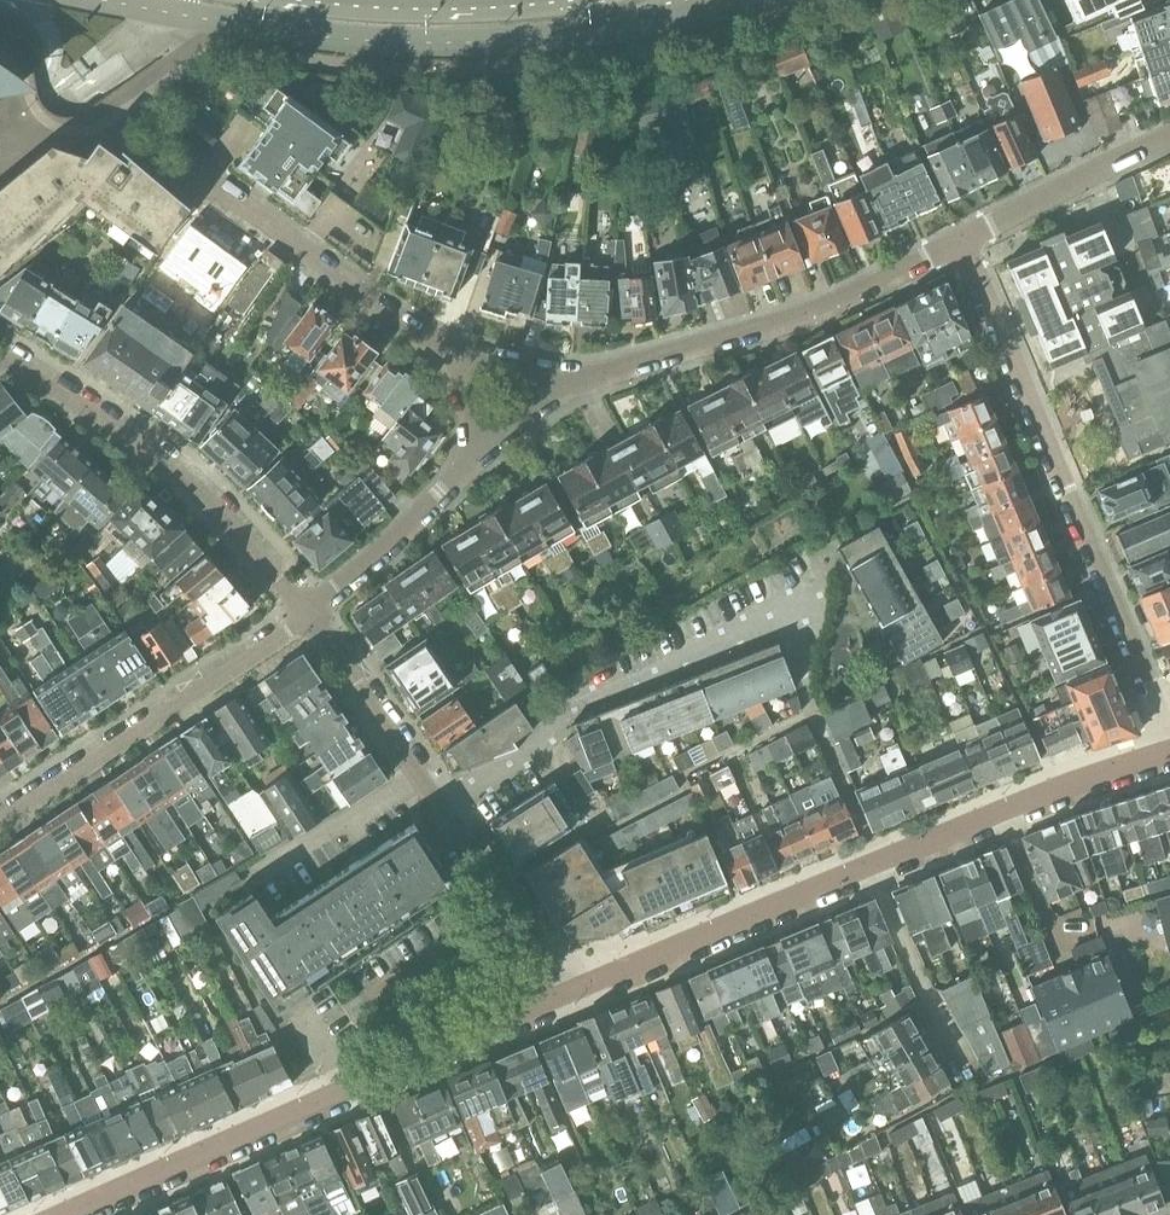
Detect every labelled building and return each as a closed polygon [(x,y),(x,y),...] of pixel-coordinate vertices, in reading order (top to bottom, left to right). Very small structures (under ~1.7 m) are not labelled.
[(880,42),(906,30),(893,0),(879,0),(864,7),(880,42)] [(950,37),(965,31),(951,0),(945,0),(935,4),(950,37)] [(1037,0),(1009,0),(979,14),(995,46),(1021,34),(1039,73),(1022,81),(1046,141),(1080,127),(1057,70),(1080,61),(1068,32),(1055,37),(1037,0)] [(1075,21),(1109,5),(1115,18),(1128,13),(1143,7),(1160,0),(1065,0),(1075,21)] [(1101,23),(1104,32),(1130,21),(1132,28),(1125,30),(1131,49),(1138,46),(1169,35),(1169,2),(1129,15),(1128,13),(1115,18),(1101,23)] [(1131,49),(1134,59),(1140,77),(1169,66),(1169,35),(1138,46),(1131,49)] [(800,40),(770,52),(780,78),(810,66),(803,49),(800,40)] [(872,62),(881,58),(876,47),(867,51),(872,62)] [(1104,60),(1073,73),(1079,88),(1110,75),(1104,60)] [(1118,84),(1124,102),(1153,92),(1158,105),(1169,100),(1169,66),(1140,77),(1118,84)] [(689,104),(712,95),(705,78),(682,87),(689,104)] [(14,90),(0,81),(0,92),(14,90)] [(721,90),(731,117),(744,112),(734,85),(721,90)] [(268,186),(318,117),(288,95),(287,96),(277,88),(263,107),(273,114),(272,116),(275,118),(241,165),(268,186)] [(858,89),(849,92),(861,127),(871,123),(858,89)] [(1109,91),(1084,100),(1097,136),(1122,127),(1117,114),(1109,91)] [(665,128),(690,123),(683,92),(658,98),(665,128)] [(399,95),(392,114),(414,123),(399,155),(416,163),(438,112),(399,95)] [(1037,157),(1014,104),(1011,98),(1004,96),(997,99),(992,97),(990,102),(992,106),(985,109),(1011,168),(1023,163),(1026,164),(1031,162),(1032,159),(1037,157)] [(943,112),(946,119),(956,115),(950,102),(940,106),(943,112)] [(938,123),(946,119),(943,112),(940,106),(932,110),(938,123)] [(318,117),(268,186),(309,217),(320,202),(302,188),(326,155),(336,162),(350,144),(340,137),(342,134),(318,117)] [(952,132),(977,186),(1007,172),(982,118),(952,132)] [(882,126),(874,129),(878,139),(886,136),(882,126)] [(799,130),(790,134),(794,146),(804,142),(799,130)] [(948,199),(977,186),(952,132),(923,146),(948,199)] [(190,206),(130,155),(129,156),(129,157),(126,160),(99,141),(87,158),(53,147),(0,190),(0,277),(82,218),(148,266),(190,207),(190,206)] [(823,149),(811,154),(827,196),(831,195),(852,245),(866,240),(869,241),(875,238),(877,235),(881,233),(854,172),(835,180),(823,149)] [(886,162),(912,218),(940,204),(915,151),(900,158),(898,156),(886,162)] [(885,230),(912,218),(886,162),(875,167),(876,169),(860,177),(885,230)] [(374,262),(389,268),(388,270),(400,275),(399,278),(421,286),(445,222),(424,214),(420,226),(406,221),(422,179),(408,173),(374,262)] [(1133,176),(1115,185),(1120,200),(1139,194),(1133,176)] [(814,213),(797,220),(788,198),(790,198),(785,184),(773,189),(786,223),(793,243),(805,239),(812,259),(826,253),(827,255),(846,248),(826,196),(810,202),(814,213)] [(505,208),(497,232),(508,236),(517,213),(505,208)] [(766,219),(752,224),(772,275),(801,263),(793,243),(786,223),(775,227),(773,221),(766,219)] [(474,247),(473,246),(462,242),(466,231),(445,222),(421,286),(443,294),(444,291),(455,295),(464,270),(479,275),(487,254),(473,249),(474,247)] [(1006,262),(1020,296),(1014,299),(1030,335),(1035,332),(1050,367),(1085,352),(1088,359),(1092,361),(1119,424),(1113,427),(1127,460),(1142,453),(1137,441),(1160,431),(1166,443),(1169,441),(1169,331),(1165,319),(1144,327),(1128,291),(1123,294),(1121,289),(1122,289),(1124,282),(1118,267),(1111,264),(1110,265),(1108,260),(1114,258),(1099,222),(1064,237),(1062,231),(1038,241),(1040,247),(1006,262)] [(190,223),(158,267),(179,282),(182,277),(181,277),(210,238),(190,223)] [(772,275),(752,224),(739,229),(735,236),(737,242),(727,246),(743,287),(772,275)] [(694,258),(690,259),(697,304),(717,296),(718,297),(722,296),(726,296),(731,294),(734,291),(738,289),(716,230),(691,240),(694,258)] [(210,238),(181,277),(182,277),(199,290),(200,291),(229,251),(210,238)] [(531,316),(547,261),(551,240),(540,238),(536,257),(523,253),(522,257),(500,250),(482,307),(505,315),(507,309),(531,316)] [(1150,239),(1137,244),(1147,270),(1160,265),(1156,255),(1150,239)] [(615,253),(616,240),(608,240),(607,253),(615,253)] [(624,241),(616,240),(615,253),(614,265),(624,264),(624,241)] [(655,261),(664,314),(696,306),(687,255),(686,256),(681,249),(670,251),(668,259),(655,261)] [(286,263),(267,250),(261,259),(264,261),(262,265),(273,272),(277,275),(286,263)] [(199,290),(194,298),(214,313),(249,266),(229,251),(200,291),(199,290)] [(1156,255),(1160,265),(1161,270),(1169,268),(1169,255),(1163,257),(1162,253),(1156,255)] [(579,267),(579,262),(566,261),(566,264),(553,263),(549,279),(547,321),(576,323),(579,267)] [(0,289),(0,308),(3,309),(2,310),(27,326),(53,283),(50,281),(54,274),(36,262),(0,289)] [(142,269),(129,262),(123,272),(136,280),(142,269)] [(593,263),(579,262),(579,267),(576,323),(604,325),(608,266),(593,265),(593,263)] [(244,314),(273,272),(262,265),(259,263),(230,304),(244,314)] [(27,326),(52,342),(78,299),(83,301),(87,294),(92,286),(76,275),(78,273),(66,265),(54,274),(50,281),(53,283),(27,326)] [(619,273),(623,316),(634,314),(635,321),(655,317),(651,275),(637,277),(635,271),(619,273)] [(1158,271),(1148,274),(1154,289),(1164,285),(1158,271)] [(946,283),(925,294),(939,325),(935,328),(944,349),(948,358),(972,347),(968,338),(969,337),(946,283)] [(153,289),(148,297),(160,305),(165,297),(153,289)] [(286,292),(266,341),(271,345),(292,317),(293,318),(296,314),(303,304),(286,292)] [(78,299),(52,342),(77,358),(94,331),(97,333),(112,309),(87,294),(83,301),(78,299)] [(948,358),(944,349),(935,328),(939,325),(925,294),(896,307),(914,345),(914,344),(922,360),(926,369),(948,358)] [(165,297),(160,305),(172,313),(177,305),(165,297)] [(285,343),(294,350),(286,359),(288,364),(297,371),(301,370),(339,322),(322,310),(322,311),(312,303),(301,318),(296,314),(293,318),(292,317),(271,345),(272,345),(279,351),(285,343)] [(131,395),(153,411),(188,362),(194,353),(137,314),(125,305),(84,362),(131,395)] [(893,309),(865,322),(882,359),(882,360),(890,378),(919,364),(893,309)] [(197,319),(192,327),(204,336),(210,328),(197,319)] [(882,359),(865,322),(837,335),(855,373),(882,360),(882,359)] [(319,371),(314,367),(288,403),(292,406),(298,409),(318,384),(323,387),(322,388),(340,402),(377,352),(357,336),(353,340),(346,335),(319,371)] [(864,405),(850,377),(831,338),(804,351),(839,425),(850,420),(847,414),(864,405)] [(782,361),(770,368),(794,415),(800,427),(827,413),(798,354),(794,355),(790,354),(783,358),(782,361)] [(200,371),(188,362),(153,411),(176,426),(216,369),(206,362),(200,371)] [(387,363),(364,393),(372,399),(367,406),(375,412),(373,415),(389,428),(421,386),(405,374),(403,376),(387,363)] [(744,376),(741,377),(767,429),(794,415),(770,368),(762,372),(760,368),(756,370),(752,368),(745,372),(744,376)] [(227,376),(216,369),(176,426),(199,443),(233,394),(240,386),(227,376)] [(968,371),(955,377),(963,394),(976,387),(968,371)] [(724,391),(716,395),(740,442),(767,429),(741,377),(738,379),(734,377),(727,381),(726,385),(722,387),(724,391)] [(935,388),(943,406),(955,401),(952,395),(960,391),(954,379),(935,388)] [(3,438),(21,461),(29,468),(41,453),(40,452),(57,433),(55,431),(56,429),(50,421),(52,419),(44,413),(42,415),(33,412),(28,416),(28,415),(1,383),(0,384),(0,440),(3,438)] [(268,400),(248,423),(235,411),(203,446),(223,465),(256,430),(269,416),(284,399),(276,391),(268,383),(260,392),(268,400)] [(930,413),(943,407),(943,406),(935,388),(921,395),(930,413)] [(984,394),(930,417),(930,418),(924,420),(928,431),(935,428),(943,425),(950,440),(961,436),(961,435),(996,421),(984,394)] [(692,407),(688,408),(712,456),(740,442),(716,395),(704,401),(700,399),(693,403),(692,407)] [(416,396),(383,439),(398,450),(391,459),(409,474),(440,433),(422,419),(431,407),(416,396)] [(284,399),(269,416),(278,424),(293,407),(292,406),(288,403),(284,399)] [(672,413),(654,423),(683,477),(698,469),(702,476),(700,478),(713,502),(726,495),(709,463),(710,462),(682,412),(674,417),(672,413)] [(876,416),(883,431),(891,428),(884,412),(876,416)] [(961,435),(961,436),(971,459),(1006,445),(996,421),(961,435)] [(683,477),(654,423),(636,433),(638,437),(629,441),(639,461),(628,468),(638,488),(650,481),(656,492),(683,477)] [(917,453),(917,454),(922,452),(915,433),(909,435),(907,429),(894,433),(904,459),(917,453)] [(277,451),(256,430),(223,465),(245,486),(277,451)] [(335,451),(334,451),(340,457),(349,450),(333,431),(324,439),(335,451)] [(40,452),(41,453),(45,457),(35,468),(44,476),(29,493),(33,498),(37,494),(44,501),(46,498),(56,507),(66,496),(95,463),(64,436),(63,437),(57,433),(40,452)] [(249,489),(269,511),(314,469),(334,451),(335,451),(324,439),(322,436),(308,449),(311,452),(293,469),(283,457),(249,489)] [(606,449),(585,460),(615,514),(630,506),(634,512),(643,507),(641,499),(642,499),(636,489),(638,488),(628,468),(639,461),(629,441),(608,453),(606,449)] [(964,475),(970,490),(1016,471),(1006,445),(971,459),(971,460),(961,464),(960,464),(947,469),(951,481),(964,475)] [(756,446),(744,452),(751,467),(764,461),(756,446)] [(847,451),(836,457),(841,467),(852,461),(847,451)] [(744,452),(731,458),(739,473),(751,467),(744,452)] [(917,453),(904,459),(913,476),(926,471),(917,454),(917,453)] [(947,469),(960,464),(956,454),(931,465),(935,474),(947,469)] [(1099,491),(1103,501),(1102,502),(1110,520),(1134,510),(1138,519),(1156,512),(1158,511),(1156,505),(1169,500),(1169,482),(1165,470),(1169,468),(1169,460),(1168,455),(1155,461),(1157,466),(1141,473),(1142,473),(1099,491)] [(615,514),(585,460),(568,470),(570,473),(561,478),(586,524),(579,528),(586,540),(601,532),(596,524),(615,514)] [(355,476),(357,478),(382,508),(395,497),(365,462),(355,476)] [(128,492),(95,463),(66,496),(56,507),(53,511),(73,528),(70,531),(75,535),(91,517),(100,525),(128,492)] [(314,469),(269,511),(288,533),(323,501),(312,489),(323,479),(314,469)] [(1016,471),(970,490),(977,504),(965,509),(969,520),(980,516),(982,515),(992,511),(1027,496),(1016,471)] [(795,482),(801,494),(820,485),(814,472),(795,482)] [(902,473),(902,472),(887,480),(880,484),(890,503),(912,491),(902,473)] [(363,524),(382,508),(357,478),(319,512),(323,516),(295,540),(319,569),(352,540),(334,519),(349,506),(363,524)] [(14,481),(1,497),(0,498),(8,508),(24,489),(14,481)] [(113,518),(119,524),(110,534),(123,544),(124,545),(165,503),(156,494),(151,495),(141,484),(113,518)] [(554,556),(563,571),(575,564),(566,549),(565,549),(561,541),(576,532),(549,485),(523,500),(549,548),(554,556)] [(1,513),(3,515),(8,508),(0,498),(1,497),(0,496),(0,513),(1,513)] [(1037,521),(1027,496),(992,511),(982,515),(980,516),(984,526),(983,526),(989,541),(1037,521)] [(549,548),(523,500),(514,505),(512,502),(495,512),(525,562),(538,554),(549,548)] [(140,566),(183,525),(174,516),(174,512),(165,503),(124,545),(123,544),(120,547),(140,566)] [(1116,534),(1116,536),(1117,536),(1119,542),(1119,544),(1120,544),(1124,552),(1123,552),(1124,554),(1124,553),(1127,560),(1126,560),(1127,562),(1149,552),(1169,544),(1169,506),(1158,511),(1156,512),(1158,517),(1138,525),(1116,534)] [(660,517),(661,519),(673,541),(687,534),(673,510),(660,517)] [(508,572),(525,562),(495,512),(476,524),(478,527),(472,531),(504,586),(517,608),(523,604),(519,596),(522,594),(513,579),(512,580),(508,572)] [(980,516),(969,520),(973,530),(983,526),(984,526),(980,516)] [(658,549),(673,541),(661,519),(660,517),(646,524),(647,526),(645,526),(658,549)] [(904,528),(908,535),(922,528),(918,520),(904,528)] [(1000,567),(1048,547),(1037,521),(989,541),(999,565),(1000,567)] [(183,525),(140,566),(138,568),(147,579),(163,566),(172,577),(203,549),(183,525)] [(838,549),(849,569),(890,545),(879,526),(838,549)] [(922,528),(908,535),(912,543),(926,535),(922,528)] [(517,608),(504,586),(472,531),(445,547),(472,594),(485,586),(498,608),(502,607),(506,613),(517,608)] [(601,532),(586,540),(594,555),(595,555),(603,570),(616,563),(608,548),(609,547),(601,532)] [(89,546),(78,537),(70,546),(80,556),(89,546)] [(890,545),(849,569),(860,587),(901,564),(890,545)] [(999,565),(989,569),(994,580),(1017,570),(1023,585),(1058,571),(1048,547),(1000,567),(999,565)] [(1142,593),(1169,580),(1169,555),(1168,550),(1130,566),(1142,593)] [(193,600),(225,573),(207,552),(161,594),(167,602),(183,587),(192,598),(193,600)] [(448,621),(455,616),(471,605),(468,600),(452,610),(442,595),(458,583),(437,552),(412,569),(434,600),(439,609),(448,621)] [(958,554),(950,558),(957,571),(965,566),(958,554)] [(89,564),(97,575),(109,567),(100,555),(89,564)] [(554,556),(543,563),(552,578),(563,571),(554,556)] [(924,567),(928,574),(942,567),(938,559),(924,567)] [(860,587),(871,606),(912,583),(901,564),(860,587)] [(109,567),(97,575),(105,588),(117,578),(109,567)] [(942,567),(928,574),(932,582),(946,574),(942,567)] [(387,587),(388,588),(409,617),(434,600),(412,569),(387,587)] [(1068,597),(1058,571),(1023,585),(1034,611),(1068,597)] [(193,600),(192,598),(189,601),(201,616),(185,627),(196,642),(231,618),(233,621),(252,605),(225,573),(193,600)] [(32,586),(42,600),(51,594),(41,580),(32,586)] [(912,583),(871,606),(881,625),(922,602),(912,583)] [(110,594),(118,605),(128,595),(121,584),(110,594)] [(1153,620),(1169,612),(1169,586),(1143,597),(1153,620)] [(364,632),(377,651),(375,652),(381,661),(403,645),(391,630),(409,617),(388,588),(375,597),(377,600),(355,615),(358,620),(356,621),(364,632)] [(148,600),(156,612),(163,606),(154,595),(148,600)] [(944,605),(948,613),(962,605),(958,598),(944,605)] [(1093,629),(1085,611),(1080,598),(1028,620),(1042,651),(1093,629)] [(14,605),(9,599),(0,606),(0,616),(14,605)] [(881,625),(892,644),(933,621),(922,602),(881,625)] [(92,603),(80,610),(131,686),(153,671),(125,627),(112,636),(92,603)] [(471,605),(455,616),(472,641),(489,629),(471,605)] [(962,605),(948,613),(952,620),(966,613),(962,605)] [(126,617),(131,627),(142,617),(136,608),(126,617)] [(131,686),(80,610),(68,618),(90,651),(79,658),(107,701),(131,686)] [(1153,620),(1164,644),(1169,641),(1169,612),(1153,620)] [(172,618),(164,623),(182,652),(190,646),(172,618)] [(84,717),(107,701),(79,658),(67,666),(51,642),(52,641),(43,627),(38,630),(32,620),(24,625),(31,637),(42,653),(84,717)] [(158,668),(182,652),(164,623),(162,621),(139,637),(158,668)] [(933,621),(892,644),(903,664),(944,641),(933,621)] [(23,642),(31,637),(24,625),(15,631),(23,642)] [(1106,661),(1093,629),(1042,651),(1055,683),(1065,679),(1105,662),(1106,661)] [(452,655),(438,633),(389,667),(404,688),(443,661),(452,655)] [(983,633),(965,641),(966,644),(971,655),(990,647),(983,633)] [(738,658),(755,702),(796,686),(779,644),(780,644),(779,642),(738,658)] [(971,655),(966,644),(945,653),(955,677),(976,668),(973,660),(971,655)] [(1006,652),(1010,663),(1022,658),(1017,647),(1006,652)] [(84,717),(42,653),(38,656),(42,662),(35,666),(44,681),(33,689),(61,732),(84,717)] [(273,707),(317,678),(301,655),(266,679),(275,691),(266,697),(267,698),(252,708),(259,720),(275,709),(273,707)] [(515,701),(518,707),(533,702),(536,700),(506,655),(486,668),(511,704),(515,701)] [(738,658),(697,675),(714,719),(755,702),(738,658)] [(925,663),(932,679),(944,674),(937,658),(925,663)] [(933,682),(932,679),(925,663),(925,664),(922,659),(902,668),(913,691),(933,682)] [(443,661),(404,688),(420,712),(460,685),(443,661)] [(459,672),(467,684),(483,674),(474,661),(459,672)] [(1025,672),(1021,662),(1009,667),(1014,677),(1025,672)] [(1063,706),(1063,707),(1116,685),(1109,666),(1107,666),(1105,662),(1065,679),(1067,683),(1055,688),(1063,706)] [(526,676),(536,692),(554,680),(544,664),(526,676)] [(41,745),(56,735),(29,692),(21,698),(0,665),(0,684),(41,745)] [(569,665),(555,673),(562,685),(575,677),(569,665)] [(697,675),(677,683),(694,726),(714,719),(697,675)] [(292,716),(298,726),(333,702),(317,678),(273,707),(275,709),(283,722),(292,716)] [(677,683),(656,690),(673,734),(694,726),(677,683)] [(0,711),(0,721),(24,757),(41,745),(0,684),(0,706),(2,710),(0,711)] [(868,691),(876,707),(891,700),(884,684),(868,691)] [(1093,748),(1136,733),(1116,685),(1063,707),(1063,706),(1047,712),(1047,713),(1032,719),(1049,756),(1090,740),(1093,748)] [(484,716),(466,690),(423,719),(441,745),(484,716)] [(656,690),(636,698),(653,742),(673,734),(656,690)] [(239,693),(213,710),(205,716),(232,758),(241,752),(249,765),(263,756),(258,748),(269,740),(239,693)] [(803,710),(798,694),(788,700),(795,714),(803,710)] [(862,766),(847,732),(872,721),(861,697),(824,713),(849,771),(862,766)] [(636,698),(616,706),(633,750),(653,742),(636,698)] [(515,701),(511,704),(445,749),(446,750),(450,748),(462,766),(455,769),(456,771),(518,746),(514,739),(532,727),(518,707),(515,701)] [(350,727),(333,702),(298,726),(299,728),(291,734),(300,747),(309,742),(315,751),(350,727)] [(1047,713),(1047,712),(1043,704),(1028,711),(1032,719),(1047,713)] [(616,706),(596,714),(613,758),(633,750),(616,706)] [(996,717),(999,724),(1018,769),(1040,760),(1017,708),(996,717)] [(760,713),(767,728),(773,724),(766,710),(760,713)] [(758,732),(767,728),(760,713),(751,718),(758,732)] [(613,758),(596,714),(574,722),(578,732),(565,741),(592,781),(618,772),(613,758)] [(234,760),(232,758),(205,716),(182,732),(229,805),(242,797),(223,767),(234,760)] [(975,724),(998,778),(1018,769),(999,724),(996,717),(983,722),(982,721),(975,724)] [(8,767),(24,757),(0,721),(0,755),(8,767)] [(807,724),(785,735),(794,754),(816,743),(807,724)] [(953,733),(957,742),(976,787),(998,778),(975,724),(974,724),(953,733)] [(870,726),(852,734),(857,746),(875,738),(870,726)] [(300,781),(307,792),(367,752),(350,727),(315,751),(324,765),(300,781)] [(720,734),(727,748),(735,744),(727,730),(720,734)] [(727,748),(720,734),(712,738),(719,752),(727,748)] [(215,795),(176,735),(160,746),(204,814),(213,808),(207,800),(215,795)] [(785,735),(768,744),(776,762),(794,754),(785,735)] [(885,747),(887,752),(889,751),(915,813),(937,804),(918,758),(913,761),(915,765),(908,768),(897,742),(885,747)] [(955,748),(939,755),(957,795),(976,787),(957,742),(953,743),(955,748)] [(768,744),(749,753),(755,765),(757,771),(776,762),(768,744)] [(179,794),(199,824),(207,819),(204,814),(160,746),(143,757),(171,799),(179,794)] [(681,754),(688,768),(696,764),(689,750),(681,754)] [(894,822),(915,813),(889,751),(887,752),(878,755),(888,777),(883,779),(881,774),(875,777),(894,822)] [(385,779),(367,752),(307,792),(309,795),(315,790),(323,802),(333,796),(333,797),(342,791),(350,803),(385,779)] [(688,768),(681,754),(673,758),(681,772),(688,768)] [(923,756),(918,758),(937,804),(957,795),(939,755),(924,761),(923,756)] [(143,757),(127,768),(177,842),(185,836),(164,804),(171,799),(143,757)] [(267,787),(289,772),(284,764),(262,778),(267,787)] [(728,765),(709,775),(717,791),(736,781),(728,765)] [(168,848),(177,842),(127,768),(110,779),(138,822),(147,816),(168,848)] [(779,869),(797,861),(772,804),(771,805),(754,768),(742,774),(759,811),(761,809),(771,829),(768,831),(763,833),(779,869)] [(578,800),(594,790),(581,769),(564,779),(578,800)] [(320,819),(289,772),(267,787),(258,793),(254,789),(242,797),(229,805),(260,855),(288,838),(289,838),(320,819)] [(665,778),(673,792),(680,788),(673,774),(665,778)] [(894,822),(875,777),(871,779),(872,783),(858,790),(875,830),(894,822)] [(673,792),(665,778),(658,782),(665,796),(673,792)] [(693,791),(699,805),(715,798),(705,778),(690,785),(693,791)] [(110,779),(94,790),(142,864),(146,870),(155,864),(130,826),(138,822),(110,779)] [(554,781),(492,821),(518,862),(581,820),(554,781)] [(665,796),(658,782),(642,790),(650,804),(665,796)] [(812,793),(835,844),(857,833),(834,782),(811,792),(812,793)] [(815,853),(835,844),(812,793),(811,792),(808,786),(789,794),(791,799),(815,853)] [(1155,791),(1168,830),(1169,829),(1169,786),(1155,791)] [(94,790),(77,802),(115,860),(122,855),(132,871),(142,864),(94,790)] [(650,804),(642,790),(635,794),(642,808),(650,804)] [(612,851),(699,806),(699,805),(693,791),(606,837),(612,851)] [(1155,791),(1136,797),(1156,861),(1166,858),(1158,833),(1168,830),(1155,791)] [(619,802),(627,816),(642,808),(635,794),(619,802)] [(1147,864),(1156,861),(1136,797),(1117,803),(1129,842),(1139,839),(1147,864)] [(781,800),(772,804),(797,861),(815,853),(791,799),(782,803),(781,800)] [(77,802),(61,812),(99,871),(115,860),(77,802)] [(627,816),(619,802),(610,807),(619,820),(627,816)] [(1121,844),(1129,842),(1117,803),(1099,809),(1120,873),(1129,871),(1121,844)] [(729,814),(734,826),(758,879),(779,869),(763,833),(761,834),(756,823),(747,827),(739,809),(729,814)] [(1110,876),(1120,873),(1099,809),(1080,815),(1092,853),(1102,850),(1110,876)] [(99,871),(61,812),(45,823),(72,865),(79,861),(103,898),(113,892),(99,871)] [(739,887),(758,879),(734,826),(729,814),(719,819),(732,847),(722,851),(739,887)] [(1092,853),(1080,815),(1062,822),(1076,859),(1070,862),(1081,889),(1095,884),(1084,857),(1092,853)] [(376,849),(310,891),(268,919),(249,894),(215,916),(277,1013),(314,989),(307,978),(453,883),(415,822),(376,849)] [(1076,891),(1081,889),(1070,862),(1076,859),(1062,822),(1023,839),(1043,888),(1047,887),(1053,901),(1076,891)] [(45,823),(28,834),(65,891),(69,897),(72,902),(89,890),(72,865),(45,823)] [(632,932),(633,933),(731,891),(707,833),(621,870),(626,882),(611,891),(579,840),(527,873),(526,871),(525,872),(561,928),(562,927),(561,926),(568,922),(574,929),(582,934),(591,936),(601,935),(609,931),(611,933),(630,921),(635,930),(632,932)] [(69,897),(65,891),(28,834),(11,845),(39,887),(46,883),(57,900),(62,896),(64,900),(69,897)] [(228,850),(237,863),(254,853),(245,839),(228,850)] [(39,887),(11,845),(0,853),(0,866),(17,891),(20,896),(35,918),(36,919),(41,927),(51,921),(42,907),(41,908),(32,892),(33,891),(39,887)] [(1027,975),(1052,965),(1042,937),(1029,943),(1023,929),(1023,930),(1008,894),(1023,888),(1005,846),(979,857),(1007,926),(1011,935),(1010,935),(1014,943),(1027,975)] [(979,857),(959,865),(988,934),(1007,926),(979,857)] [(199,870),(205,881),(217,874),(211,864),(199,870)] [(959,865),(938,874),(966,942),(988,934),(959,865)] [(0,866),(0,904),(17,930),(36,919),(35,918),(20,896),(17,891),(0,866)] [(193,896),(201,909),(202,910),(207,907),(205,904),(213,899),(215,902),(224,896),(223,893),(230,888),(232,891),(240,885),(239,882),(242,880),(236,871),(193,895),(194,896),(193,896)] [(192,889),(200,884),(195,876),(187,880),(192,889)] [(934,876),(914,885),(941,952),(951,948),(941,923),(951,918),(934,876)] [(1165,889),(1169,887),(1169,876),(1162,878),(1165,889)] [(1149,894),(1165,889),(1162,878),(1143,884),(1146,893),(1149,892),(1149,894)] [(1126,901),(1145,895),(1144,893),(1146,893),(1143,884),(1122,891),(1126,901)] [(914,885),(900,891),(896,893),(894,898),(913,943),(924,938),(931,957),(941,952),(914,885)] [(1155,899),(1161,922),(1169,921),(1169,895),(1155,899)] [(163,896),(145,905),(151,915),(152,917),(169,907),(163,896)] [(176,905),(178,908),(192,936),(210,927),(201,910),(202,910),(201,909),(193,896),(176,905)] [(1112,897),(1106,899),(1111,912),(1121,909),(1119,900),(1112,897)] [(1094,918),(1111,912),(1106,899),(1089,907),(1094,918)] [(123,910),(131,923),(133,926),(151,915),(145,905),(141,900),(123,910)] [(873,900),(854,908),(880,970),(881,973),(892,968),(882,944),(890,940),(873,900)] [(173,946),(192,936),(178,908),(159,919),(160,920),(164,928),(173,946)] [(872,974),(880,970),(854,908),(835,916),(852,957),(863,953),(872,974)] [(2,954),(11,948),(6,940),(15,934),(0,911),(0,950),(2,954)] [(854,962),(852,957),(835,916),(816,924),(842,987),(846,986),(848,991),(855,988),(846,966),(854,962)] [(158,931),(164,928),(160,920),(144,929),(148,937),(158,931)] [(116,933),(109,921),(91,932),(98,942),(99,943),(116,933)] [(1161,922),(1169,956),(1169,921),(1161,922)] [(817,976),(826,994),(842,987),(816,924),(798,932),(817,976)] [(125,939),(133,953),(139,965),(158,955),(148,937),(144,929),(125,939)] [(91,932),(74,943),(81,953),(98,942),(91,932)] [(798,932),(780,939),(806,1000),(807,1002),(826,994),(817,976),(798,932)] [(1031,986),(1043,1017),(1057,1050),(1133,1018),(1100,937),(1071,949),(1078,966),(1031,986)] [(125,939),(106,949),(115,963),(133,953),(125,939)] [(780,939),(762,947),(779,988),(787,984),(795,1005),(806,1000),(780,939)] [(58,953),(63,962),(80,952),(74,943),(58,953)] [(47,974),(63,963),(51,944),(34,955),(47,974)] [(762,947),(743,955),(770,1018),(781,1013),(772,991),(779,988),(762,947)] [(88,959),(99,980),(118,970),(115,963),(106,949),(88,959)] [(743,955),(725,962),(743,1003),(750,1000),(760,1022),(770,1018),(743,955)] [(99,980),(88,959),(72,968),(84,988),(87,995),(103,986),(99,980)] [(725,962),(706,970),(732,1028),(743,1024),(736,1006),(743,1003),(725,962)] [(84,988),(72,968),(56,977),(66,997),(84,988)] [(719,1034),(732,1028),(706,970),(688,978),(705,1018),(711,1016),(719,1034)] [(954,984),(959,997),(960,997),(979,987),(974,975),(954,984)] [(38,989),(48,1008),(51,1013),(61,1008),(60,1006),(68,1001),(66,997),(56,977),(37,988),(38,989)] [(683,981),(658,991),(681,1050),(700,1042),(716,1079),(729,1074),(726,1066),(709,1023),(702,1026),(683,981)] [(895,995),(902,1009),(918,1001),(910,984),(901,988),(902,990),(895,995)] [(941,990),(948,1003),(959,997),(954,984),(941,990)] [(959,997),(948,1003),(986,1075),(989,1081),(1013,1072),(1010,1065),(1011,1064),(998,1033),(979,987),(960,997),(959,997)] [(48,1008),(38,989),(22,999),(32,1018),(48,1008)] [(885,1004),(878,1007),(884,1018),(902,1009),(895,995),(892,990),(881,996),(885,1004)] [(649,995),(628,1004),(644,1042),(655,1038),(669,1072),(670,1071),(679,1093),(689,1088),(649,995)] [(633,1047),(644,1042),(628,1004),(610,1012),(607,1013),(640,1091),(642,1096),(655,1090),(644,1064),(641,1065),(633,1047)] [(255,1010),(266,1031),(275,1026),(262,1006),(255,1010)] [(884,1018),(878,1007),(859,1016),(865,1030),(886,1020),(884,1018)] [(597,1062),(610,1057),(626,1096),(640,1091),(607,1013),(610,1012),(609,1009),(577,1023),(578,1025),(580,1024),(597,1062)] [(859,1042),(868,1058),(917,1028),(916,1026),(908,1013),(859,1042)] [(192,1019),(207,1056),(208,1055),(236,1108),(254,1100),(232,1058),(223,1063),(204,1019),(200,1015),(192,1019)] [(228,1049),(232,1058),(254,1100),(274,1092),(241,1027),(238,1021),(235,1015),(225,1020),(232,1032),(237,1045),(228,1049)] [(248,1016),(238,1021),(241,1027),(251,1022),(248,1016)] [(1025,1025),(1038,1060),(1057,1052),(1057,1050),(1043,1017),(1025,1025)] [(861,1031),(861,1030),(855,1020),(842,1026),(848,1037),(861,1031)] [(1112,1042),(1143,1035),(1140,1021),(1126,1024),(1110,1032),(1112,1042)] [(241,1027),(274,1092),(293,1083),(266,1031),(257,1035),(251,1022),(241,1027)] [(1023,1022),(998,1033),(1011,1064),(1019,1061),(1021,1067),(1038,1060),(1025,1025),(1024,1025),(1023,1022)] [(611,1094),(597,1062),(580,1024),(578,1025),(559,1033),(588,1103),(611,1094)] [(829,1047),(848,1037),(842,1026),(828,1033),(831,1039),(827,1041),(829,1047)] [(917,1028),(868,1058),(878,1075),(928,1045),(917,1028)] [(588,1103),(559,1033),(538,1042),(567,1112),(588,1103)] [(804,1041),(805,1043),(810,1054),(825,1048),(819,1035),(804,1041)] [(1077,1044),(1082,1056),(1095,1050),(1091,1039),(1077,1044)] [(810,1054),(805,1043),(795,1047),(800,1058),(810,1054)] [(531,1044),(510,1053),(527,1090),(534,1088),(552,1131),(566,1125),(531,1044)] [(1069,1060),(1082,1056),(1077,1044),(1065,1049),(1069,1060)] [(878,1075),(888,1093),(939,1064),(928,1045),(878,1075)] [(778,1067),(792,1061),(785,1046),(775,1050),(778,1057),(774,1059),(778,1067)] [(217,1117),(236,1108),(208,1055),(207,1056),(199,1059),(194,1049),(184,1054),(217,1117)] [(839,1070),(831,1050),(816,1057),(824,1076),(839,1070)] [(510,1053),(489,1062),(516,1122),(519,1128),(529,1123),(516,1095),(527,1090),(510,1053)] [(185,1079),(177,1083),(196,1126),(217,1117),(184,1054),(176,1058),(185,1079)] [(747,1060),(748,1064),(754,1077),(754,1078),(765,1073),(757,1056),(747,1060)] [(177,1083),(176,1083),(165,1059),(157,1063),(156,1060),(146,1065),(144,1062),(179,1134),(196,1126),(177,1083)] [(1038,1067),(1038,1068),(1043,1079),(1057,1073),(1051,1061),(1038,1066),(1038,1067)] [(139,1100),(140,1100),(160,1142),(179,1134),(144,1062),(131,1068),(132,1071),(127,1073),(135,1091),(139,1100)] [(489,1062),(469,1071),(486,1109),(484,1110),(498,1143),(502,1141),(500,1135),(510,1130),(509,1126),(508,1125),(516,1122),(489,1062)] [(811,1063),(800,1068),(807,1085),(819,1079),(811,1063)] [(736,1085),(754,1077),(748,1064),(730,1073),(736,1085)] [(939,1064),(888,1093),(870,1104),(872,1107),(874,1109),(877,1112),(881,1114),(885,1115),(890,1115),(895,1114),(899,1111),(950,1083),(939,1064)] [(1045,1085),(1043,1079),(1038,1068),(1019,1075),(1026,1093),(1045,1085)] [(85,1176),(105,1167),(74,1101),(57,1069),(47,1073),(73,1129),(64,1133),(85,1176)] [(114,1071),(105,1076),(142,1150),(160,1142),(140,1100),(139,1100),(135,1091),(127,1095),(120,1078),(118,1079),(114,1071)] [(469,1071),(448,1080),(447,1081),(477,1152),(498,1143),(484,1110),(486,1109),(469,1071)] [(123,1159),(142,1150),(105,1076),(104,1074),(94,1078),(98,1088),(91,1092),(123,1159)] [(1134,1080),(1137,1095),(1156,1092),(1154,1076),(1134,1080)] [(1007,1094),(1002,1081),(991,1086),(997,1098),(1007,1094)] [(442,1082),(410,1096),(429,1137),(430,1137),(461,1123),(442,1082)] [(991,1086),(976,1092),(981,1104),(997,1098),(991,1086)] [(862,1107),(852,1088),(831,1100),(842,1119),(862,1107)] [(24,1094),(36,1122),(35,1122),(66,1184),(85,1176),(64,1133),(55,1137),(35,1090),(24,1094)] [(91,1093),(74,1101),(105,1167),(123,1159),(91,1092),(90,1092),(91,1093)] [(704,1095),(694,1101),(704,1121),(714,1115),(704,1095)] [(412,1145),(418,1142),(428,1165),(441,1160),(430,1137),(429,1137),(410,1096),(393,1104),(412,1145)] [(965,1108),(958,1097),(946,1103),(952,1115),(965,1108)] [(8,1159),(28,1201),(47,1192),(9,1110),(5,1101),(0,1103),(0,1121),(5,1132),(0,1134),(0,1142),(8,1159)] [(946,1103),(933,1110),(940,1122),(952,1115),(946,1103)] [(700,1116),(695,1105),(687,1109),(692,1120),(700,1116)] [(19,1106),(9,1110),(47,1192),(66,1184),(35,1122),(28,1126),(19,1106)] [(400,1153),(382,1109),(356,1120),(376,1164),(400,1153)] [(900,1128),(906,1139),(911,1137),(917,1148),(933,1142),(922,1117),(900,1128)] [(1166,1118),(1146,1120),(1148,1135),(1167,1133),(1166,1118)] [(359,1192),(380,1182),(370,1160),(367,1162),(349,1123),(329,1132),(354,1188),(356,1187),(359,1192)] [(894,1146),(906,1139),(900,1128),(888,1134),(894,1146)] [(775,1132),(764,1138),(775,1158),(788,1151),(797,1146),(791,1135),(780,1142),(775,1132)] [(866,1158),(882,1152),(876,1134),(860,1142),(866,1158)] [(321,1136),(300,1145),(325,1200),(328,1199),(330,1205),(348,1196),(321,1136)] [(651,1147),(646,1136),(635,1141),(640,1152),(651,1147)] [(866,1158),(860,1142),(847,1149),(836,1156),(841,1169),(853,1163),(866,1158)] [(788,1151),(801,1174),(814,1168),(801,1144),(797,1146),(788,1151)] [(300,1145),(280,1154),(299,1194),(301,1193),(310,1214),(335,1214),(330,1205),(328,1199),(325,1200),(300,1145)] [(801,1174),(788,1151),(775,1158),(770,1161),(781,1185),(801,1174)] [(301,1193),(299,1194),(280,1154),(257,1164),(276,1204),(290,1198),(298,1214),(310,1214),(301,1193)] [(1141,1156),(1124,1162),(1143,1213),(1145,1212),(1165,1205),(1145,1154),(1141,1156)] [(836,1156),(814,1168),(820,1179),(828,1174),(841,1169),(836,1156)] [(28,1201),(8,1159),(1,1163),(0,1161),(0,1187),(11,1209),(28,1201)] [(1169,1194),(1169,1160),(1156,1162),(1169,1194)] [(536,1162),(514,1173),(525,1196),(548,1185),(541,1171),(536,1162)] [(548,1185),(562,1214),(586,1214),(559,1162),(541,1171),(548,1185)] [(1145,1212),(1143,1213),(1124,1162),(1103,1170),(1120,1214),(1146,1214),(1145,1212)] [(257,1164),(233,1175),(252,1214),(276,1204),(257,1164)] [(406,1166),(394,1171),(391,1173),(396,1182),(411,1214),(438,1214),(434,1207),(418,1172),(410,1176),(406,1166)] [(1060,1187),(1071,1214),(1096,1214),(1082,1179),(1082,1178),(1078,1167),(1068,1171),(1072,1182),(1060,1187)] [(814,1168),(801,1174),(807,1186),(820,1179),(814,1168)] [(1041,1214),(1066,1214),(1047,1170),(1026,1178),(1041,1214)] [(1103,1170),(1082,1178),(1082,1179),(1096,1214),(1120,1214),(1103,1170)] [(514,1173),(501,1180),(518,1214),(562,1214),(548,1185),(525,1196),(514,1173)] [(220,1214),(242,1214),(226,1178),(207,1187),(220,1214)] [(1026,1178),(1005,1187),(1017,1214),(1041,1214),(1026,1178)] [(948,1180),(926,1189),(930,1200),(931,1200),(938,1214),(962,1214),(948,1180)] [(11,1209),(0,1187),(0,1214),(11,1209)] [(189,1195),(198,1214),(220,1214),(207,1187),(189,1195)] [(795,1199),(788,1187),(764,1200),(769,1212),(795,1199)] [(992,1214),(1017,1214),(1005,1187),(984,1195),(992,1214)] [(886,1206),(881,1193),(868,1198),(875,1214),(876,1214),(889,1214),(885,1206),(886,1206)] [(189,1195),(172,1203),(178,1214),(198,1214),(189,1195)] [(984,1195),(963,1204),(968,1214),(992,1214),(984,1195)] [(636,1214),(662,1214),(656,1199),(634,1209),(637,1214),(636,1214)] [(716,1211),(711,1200),(695,1208),(698,1214),(709,1214),(716,1211)] [(930,1200),(910,1208),(913,1214),(938,1214),(931,1200),(930,1200)] [(503,1202),(475,1214),(509,1214),(503,1202)] [(910,1208),(900,1213),(896,1202),(886,1206),(885,1206),(889,1214),(913,1214),(910,1208)] [(172,1203),(153,1211),(155,1214),(178,1214),(172,1203)]
